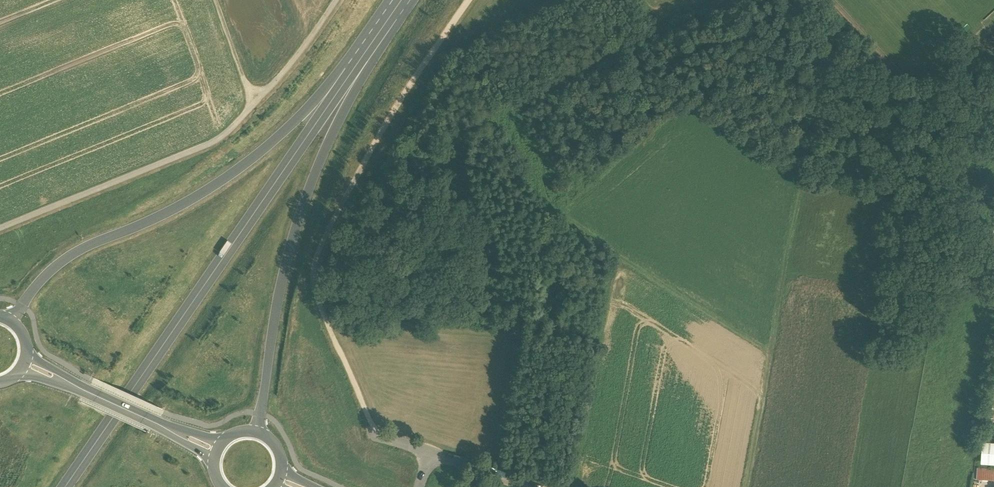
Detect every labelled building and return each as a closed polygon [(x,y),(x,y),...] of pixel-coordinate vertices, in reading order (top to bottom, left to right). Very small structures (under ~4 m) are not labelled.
[(993,464),(993,444),(985,443),(983,463),(993,464)] [(978,468),(977,480),(993,481),(993,469),(978,468)]
